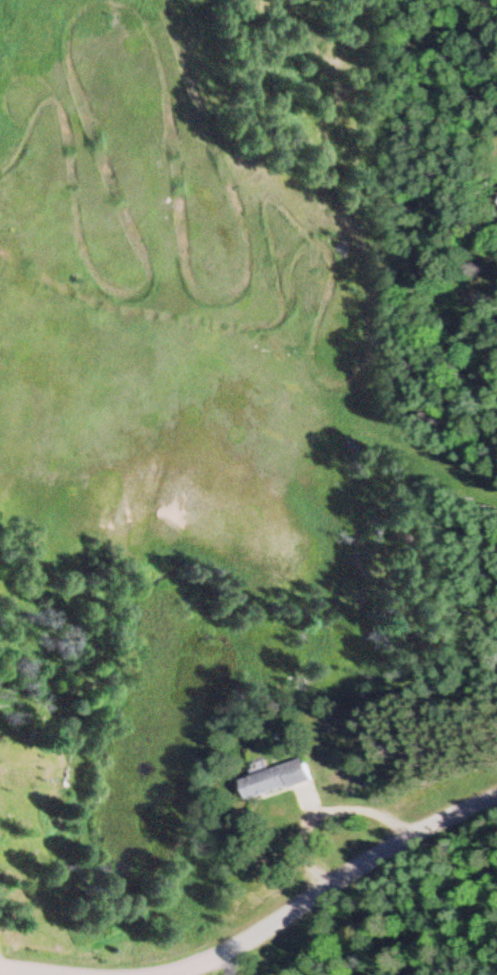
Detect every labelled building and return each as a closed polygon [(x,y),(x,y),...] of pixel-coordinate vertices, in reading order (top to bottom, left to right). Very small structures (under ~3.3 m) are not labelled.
[(235,780),(241,802),(309,782),(303,760),(235,780)]
